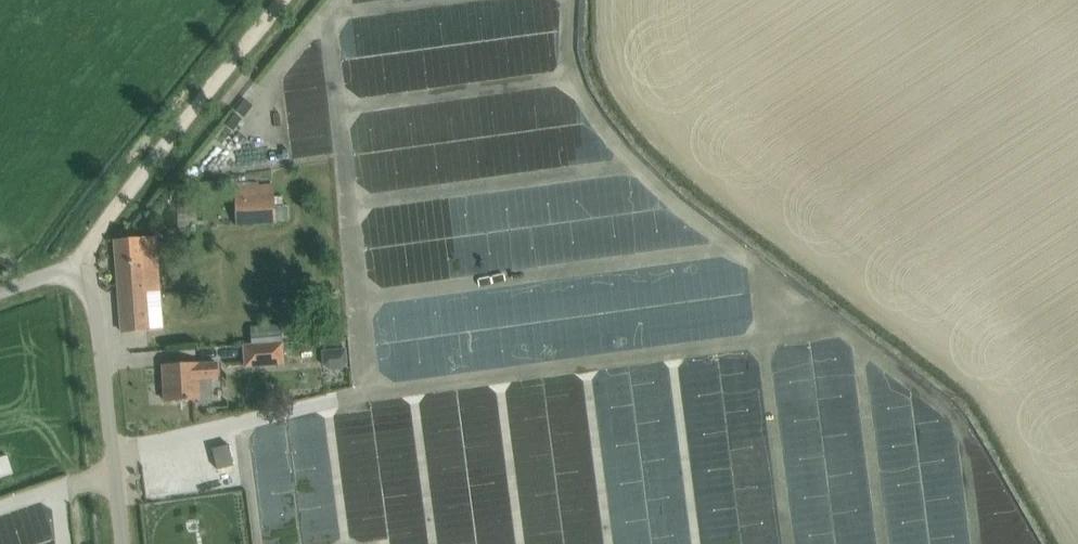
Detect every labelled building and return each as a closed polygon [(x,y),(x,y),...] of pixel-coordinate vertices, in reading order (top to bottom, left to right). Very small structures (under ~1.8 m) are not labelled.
[(277,219),(275,194),(274,184),(234,187),(235,197),(237,222),(277,219)] [(178,204),(178,212),(183,217),(190,217),(195,212),(195,205),(190,200),(183,200),(178,204)] [(144,330),(151,330),(147,269),(157,268),(155,237),(115,240),(122,332),(144,330)] [(281,324),(251,327),(253,345),(283,343),(281,324)] [(245,367),(285,365),(283,343),(253,345),(244,345),(245,367)] [(343,368),(345,366),(348,362),(346,349),(323,351),(324,365),(330,369),(343,368)] [(199,404),(212,403),(210,378),(218,378),(217,362),(169,365),(170,382),(165,383),(166,401),(186,400),(186,401),(189,401),(189,399),(199,399),(199,404)] [(229,444),(212,448),(217,469),(234,465),(229,444)] [(0,458),(0,477),(13,473),(8,456),(0,458)]
